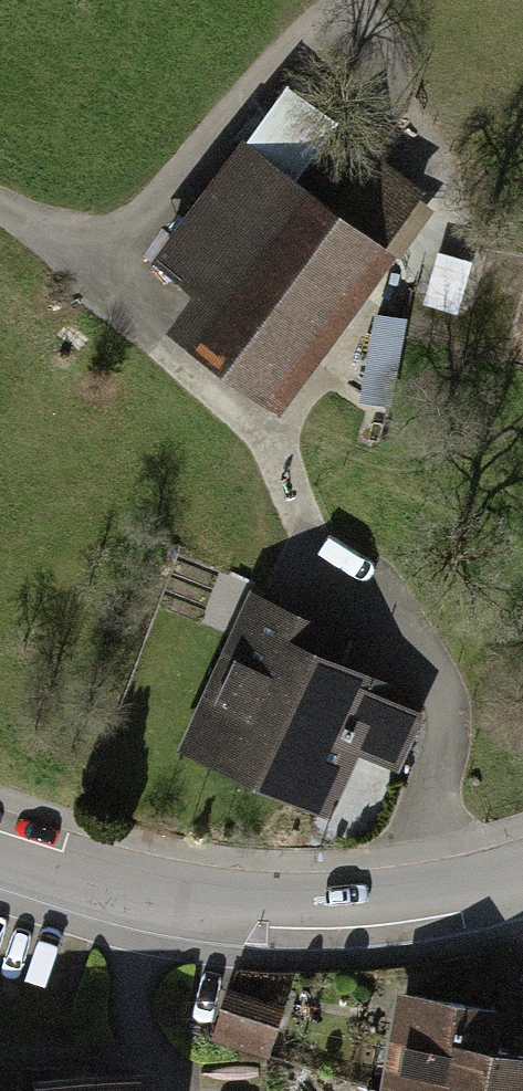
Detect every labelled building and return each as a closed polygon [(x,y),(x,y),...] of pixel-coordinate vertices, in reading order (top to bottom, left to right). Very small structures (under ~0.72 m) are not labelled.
[(169,320),(274,402),(395,248),(247,134),(154,253),(196,285),(169,320)] [(243,614),(180,752),(359,833),(421,695),(243,614)] [(377,1090),(487,1090),(496,1046),(504,1009),(399,987),(377,1090)] [(496,1046),(487,1090),(522,1090),(522,1052),(496,1046)] [(144,1059),(37,1063),(38,1087),(0,1089),(0,1090),(145,1090),(144,1059)]
